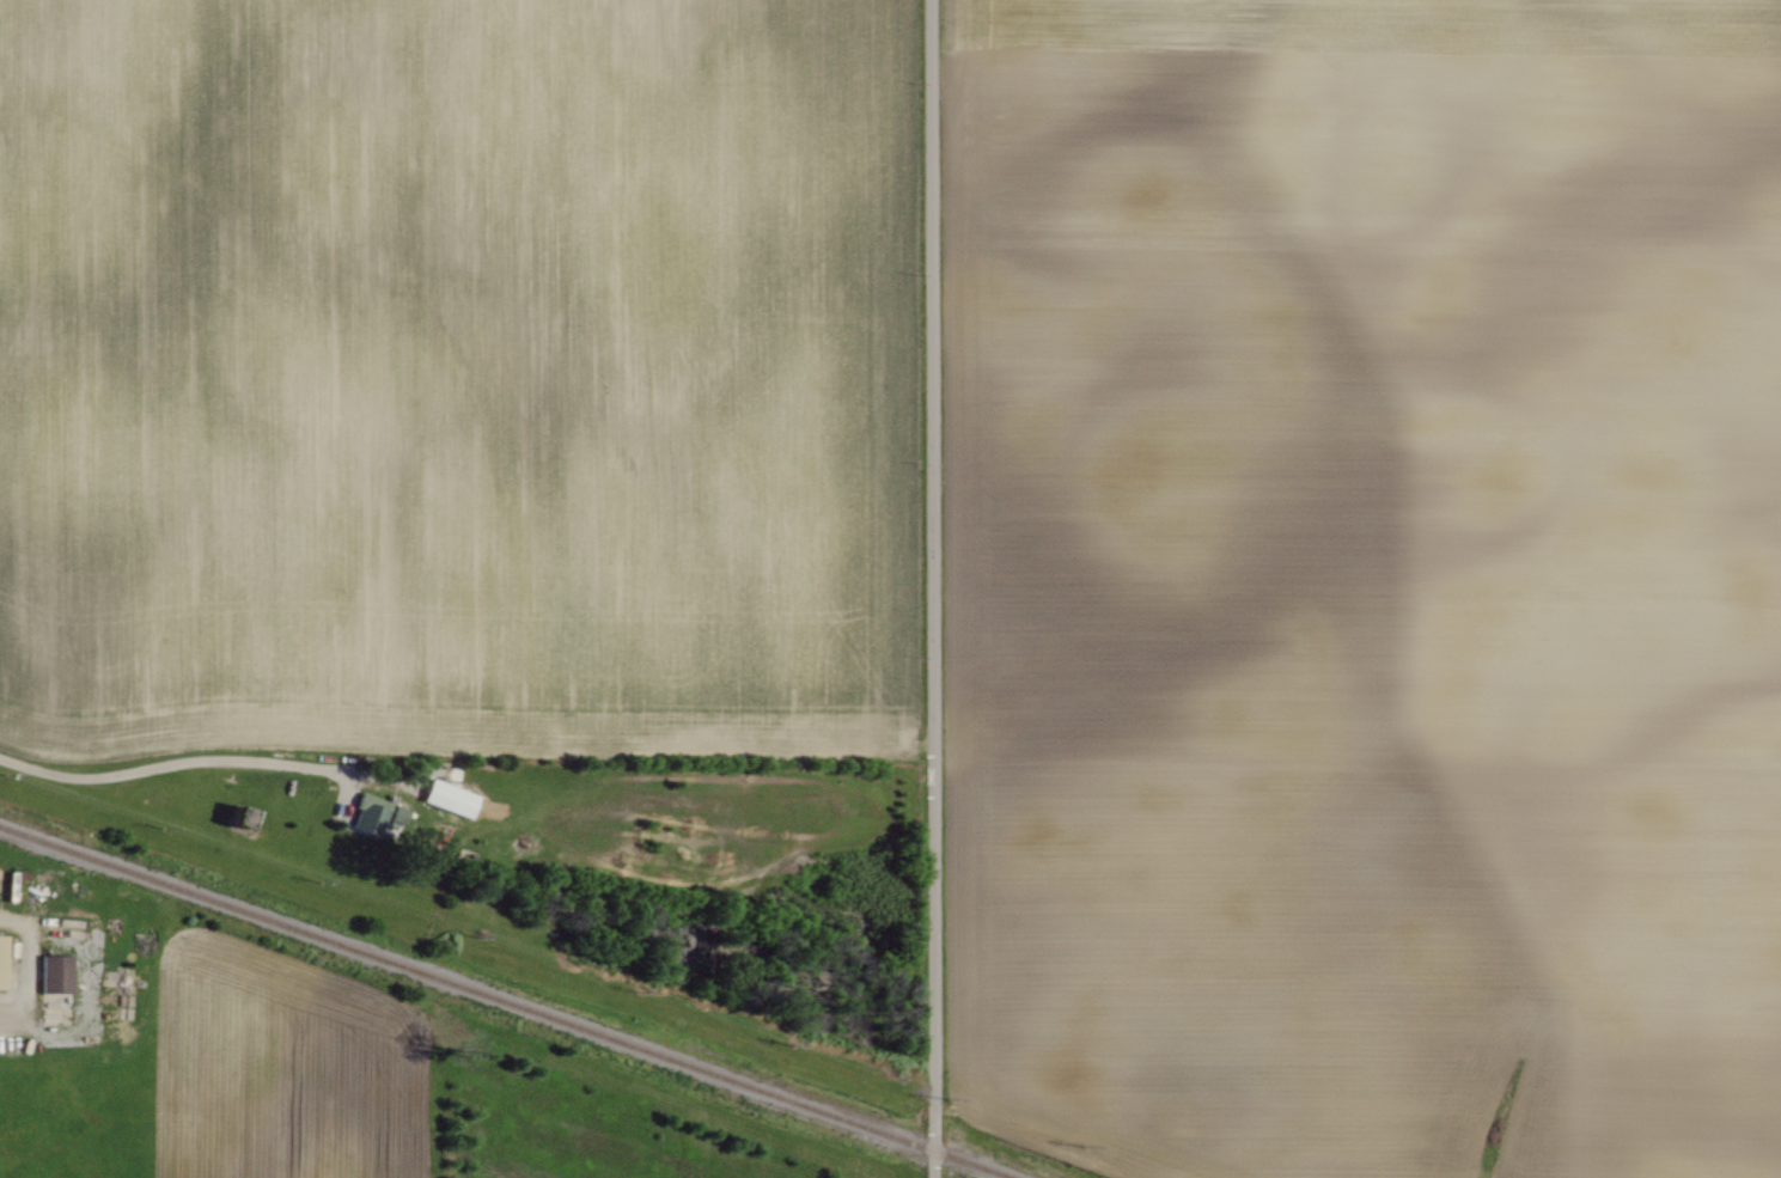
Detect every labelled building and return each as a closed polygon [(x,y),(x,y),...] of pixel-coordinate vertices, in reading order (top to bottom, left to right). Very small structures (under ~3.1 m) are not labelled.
[(477,794),(427,780),(420,804),(470,818),(477,794)] [(351,829),(376,836),(381,821),(401,826),(406,807),(358,794),(354,809),(356,809),(351,829)] [(69,994),(69,956),(40,956),(39,994),(69,994)]
